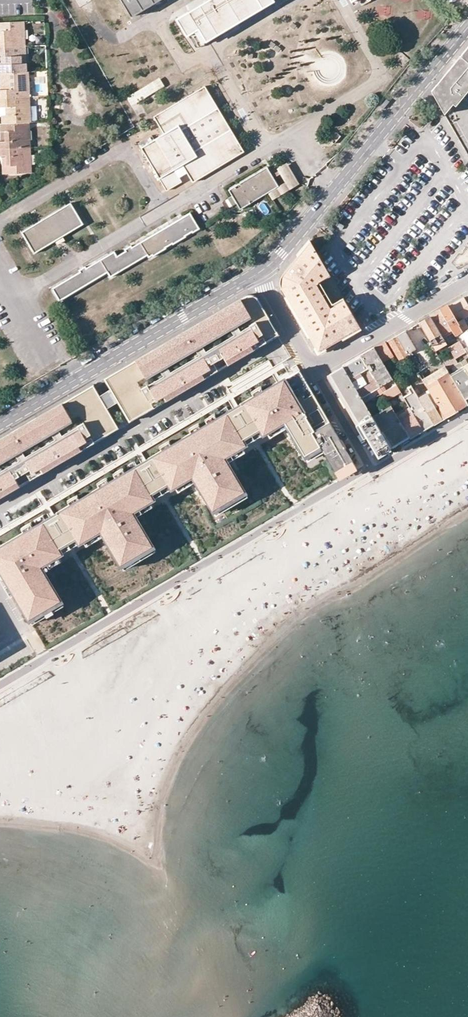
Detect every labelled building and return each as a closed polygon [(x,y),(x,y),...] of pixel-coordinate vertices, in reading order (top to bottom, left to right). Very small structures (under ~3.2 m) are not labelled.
[(160,0),(122,0),(132,17),(160,0)] [(176,19),(186,36),(202,27),(209,39),(274,0),(207,0),(176,19)] [(21,46),(20,30),(24,30),(24,21),(0,23),(0,39),(0,40),(0,47),(21,46)] [(1,55),(1,64),(0,65),(0,73),(27,72),(26,63),(21,63),(21,46),(0,47),(0,55),(1,55)] [(464,95),(467,90),(467,46),(441,79),(431,90),(432,92),(444,113),(461,93),(464,95)] [(3,80),(4,90),(0,90),(0,98),(30,97),(28,72),(27,72),(0,73),(0,80),(3,80)] [(127,95),(131,104),(166,87),(162,78),(127,95)] [(204,86),(153,117),(164,134),(154,140),(151,135),(143,140),(146,144),(141,147),(166,190),(182,181),(175,169),(183,165),(193,182),(243,151),(204,86)] [(2,123),(29,122),(31,122),(30,97),(0,98),(0,106),(5,106),(6,116),(1,115),(2,123)] [(26,148),(25,131),(29,131),(29,122),(2,123),(0,124),(0,128),(0,132),(5,132),(5,141),(1,141),(0,141),(0,149),(26,148)] [(27,163),(26,155),(26,148),(0,149),(0,156),(1,156),(6,156),(6,165),(2,165),(2,174),(31,172),(31,163),(27,163)] [(277,168),(285,183),(278,186),(268,193),(273,200),(299,184),(287,162),(277,168)] [(240,209),(249,204),(268,193),(278,186),(267,167),(249,177),(228,190),(232,196),(228,198),(232,206),(237,203),(240,209)] [(83,224),(70,203),(22,232),(34,253),(54,241),(62,236),(83,224)] [(124,249),(125,251),(117,256),(114,251),(105,256),(86,268),(85,266),(79,270),(80,272),(73,276),(52,288),(59,301),(107,272),(110,277),(114,275),(134,263),(147,255),(148,257),(152,255),(153,256),(166,248),(166,247),(172,244),(173,245),(186,237),(186,236),(192,232),(193,233),(199,229),(190,213),(135,245),(132,247),(131,245),(124,249)] [(54,241),(57,246),(65,240),(62,236),(54,241)] [(330,277),(309,242),(284,273),(282,275),(288,285),(284,287),(315,339),(311,341),(313,344),(317,351),(318,352),(324,349),(359,328),(342,298),(330,277)] [(0,439),(0,497),(119,427),(108,409),(119,402),(130,421),(278,334),(260,303),(256,296),(252,294),(248,295),(105,378),(111,388),(100,395),(94,384),(0,439)] [(448,306),(462,331),(467,328),(467,326),(464,318),(467,316),(467,305),(463,297),(448,306)] [(448,306),(441,310),(455,334),(462,331),(448,306)] [(455,357),(466,352),(455,334),(441,310),(430,316),(440,333),(443,338),(450,350),(455,357)] [(429,339),(440,333),(430,316),(419,323),(429,339)] [(405,331),(397,336),(407,353),(415,348),(405,331)] [(429,339),(432,344),(443,338),(440,333),(429,339)] [(397,336),(388,340),(400,359),(408,355),(407,353),(397,336)] [(385,342),(374,349),(383,363),(394,356),(385,342)] [(374,349),(361,356),(379,386),(392,379),(383,363),(374,349)] [(450,350),(439,356),(445,366),(447,369),(455,364),(458,363),(455,357),(450,350)] [(361,356),(344,366),(361,397),(376,388),(380,395),(383,393),(379,386),(361,356)] [(450,373),(467,401),(467,400),(467,374),(460,361),(458,363),(455,364),(458,368),(450,373)] [(344,366),(331,374),(377,455),(390,447),(372,416),(365,403),(361,397),(344,366)] [(447,369),(445,366),(422,379),(425,385),(448,371),(447,369)] [(0,547),(0,568),(4,575),(15,594),(29,617),(60,599),(44,571),(40,565),(58,554),(62,552),(59,547),(76,536),(80,542),(83,540),(101,529),(104,535),(121,563),(152,544),(136,516),(132,510),(150,500),(154,497),(151,492),(168,481),(172,487),(175,485),(192,475),(196,481),(212,508),(244,490),(228,462),(224,456),(242,445),(246,443),(243,437),(260,427),(264,433),(267,431),(285,420),(288,426),(305,454),(320,445),(312,431),(329,421),(299,370),(241,404),(243,408),(234,413),(232,409),(149,458),(151,462),(142,467),(140,464),(57,513),(59,517),(50,522),(48,518),(0,547)] [(443,415),(467,401),(450,373),(448,371),(425,385),(430,393),(443,415)] [(399,391),(396,385),(383,393),(387,398),(399,391)] [(421,428),(432,422),(413,389),(411,386),(408,387),(411,394),(404,398),(408,406),(421,428)] [(416,388),(413,389),(432,422),(443,415),(430,393),(422,398),(416,388)] [(241,404),(232,409),(234,413),(243,408),(241,404)] [(391,405),(372,416),(390,447),(409,435),(396,413),(391,405)] [(408,406),(396,413),(409,435),(421,428),(408,406)] [(285,420),(267,431),(271,436),(288,426),(285,420)] [(338,477),(355,466),(336,434),(330,437),(329,434),(327,431),(332,427),(329,421),(312,431),(320,445),(323,451),(338,477)] [(246,443),(264,433),(260,427),(243,437),(246,443)] [(228,462),(246,451),(242,445),(224,456),(228,462)] [(320,445),(305,454),(308,460),(323,451),(320,445)] [(149,458),(140,464),(142,467),(151,462),(149,458)] [(403,468),(354,482),(350,503),(357,508),(356,513),(352,512),(355,522),(354,528),(368,511),(369,506),(377,513),(378,506),(385,504),(378,502),(376,496),(375,503),(368,502),(371,485),(381,493),(384,492),(383,501),(390,493),(385,489),(406,493),(401,499),(410,496),(406,484),(415,474),(404,477),(402,475),(403,468)] [(179,491),(196,481),(192,475),(175,485),(179,491)] [(168,481),(151,492),(154,497),(172,487),(168,481)] [(244,490),(212,508),(216,515),(248,496),(244,490)] [(136,516),(154,505),(150,500),(132,510),(136,516)] [(57,513),(48,518),(50,522),(59,517),(57,513)] [(87,545),(104,535),(101,529),(83,540),(87,545)] [(59,547),(62,552),(80,542),(76,536),(59,547)] [(152,544),(121,563),(124,569),(156,550),(152,544)] [(40,565),(44,571),(62,560),(58,554),(40,565)] [(15,594),(4,575),(0,577),(0,580),(10,597),(15,594)] [(60,599),(29,617),(33,623),(64,605),(60,599)]
